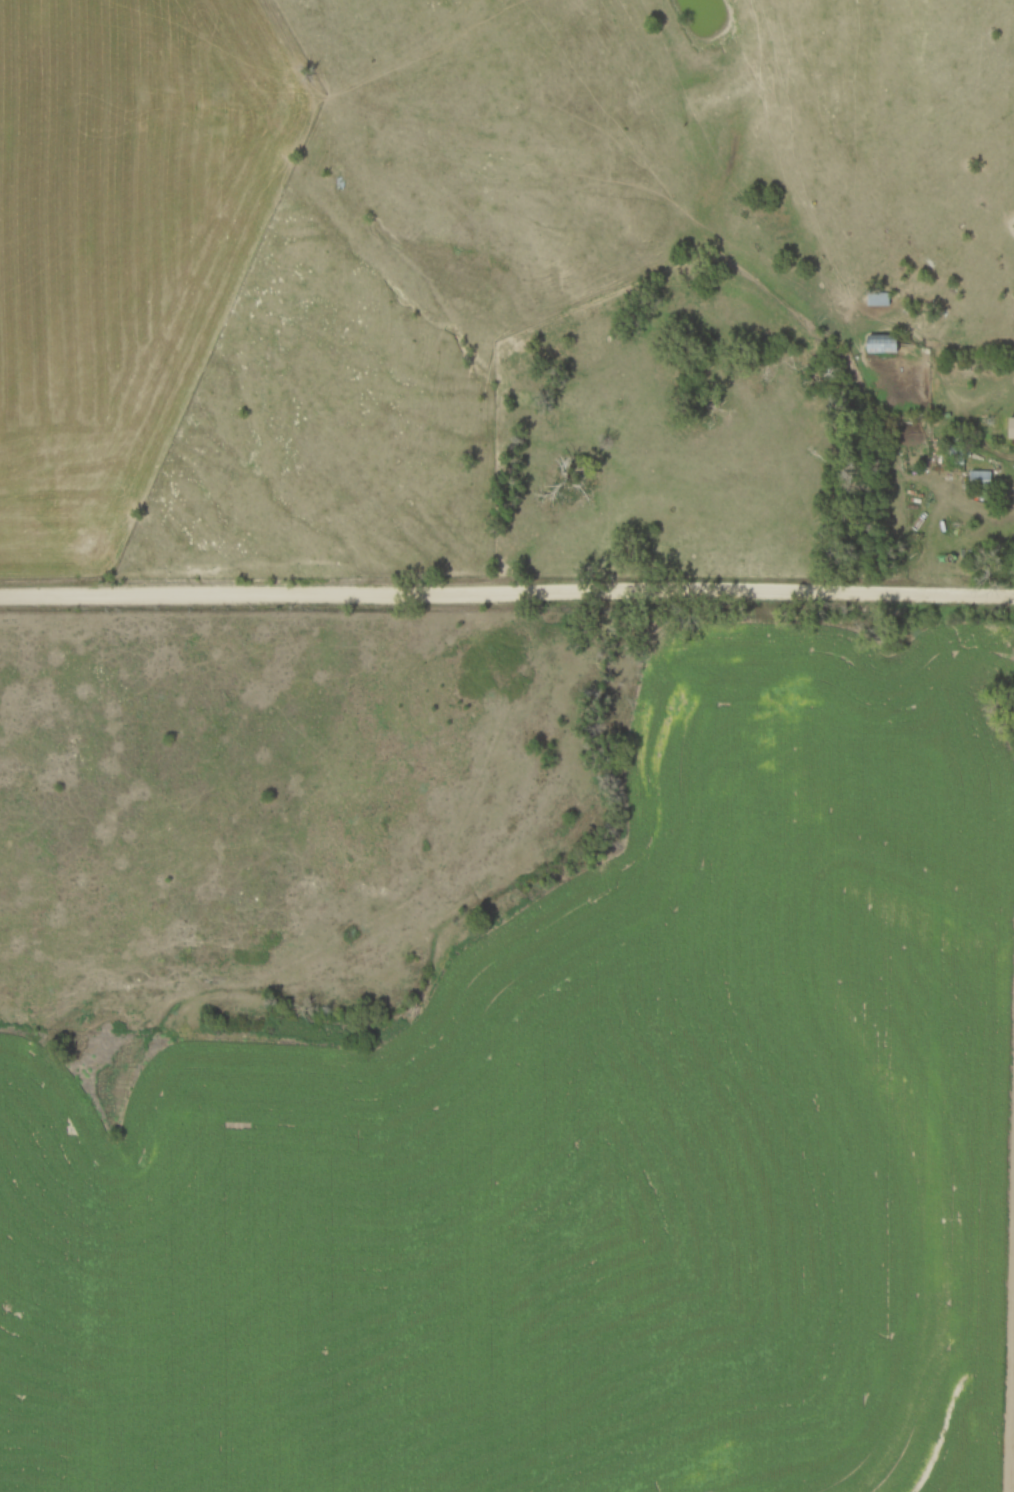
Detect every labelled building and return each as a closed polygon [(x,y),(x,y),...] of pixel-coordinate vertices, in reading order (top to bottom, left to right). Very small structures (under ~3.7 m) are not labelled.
[(890,304),(890,290),(867,290),(867,304),(890,304)] [(866,335),(866,352),(897,352),(897,335),(866,335)] [(970,484),(990,484),(990,469),(970,469),(970,484)]
